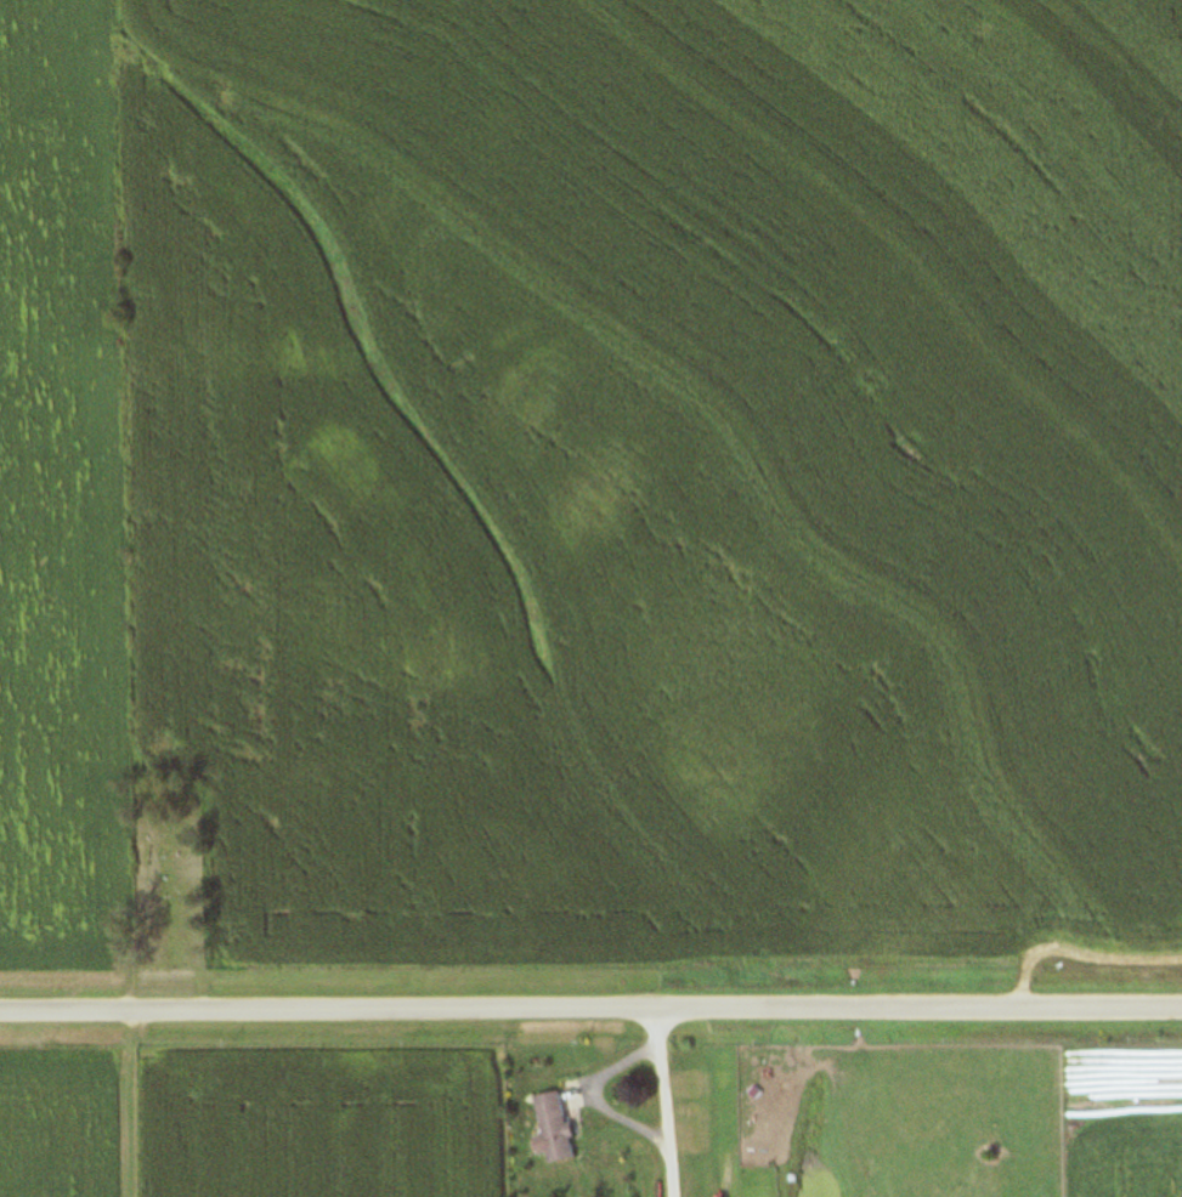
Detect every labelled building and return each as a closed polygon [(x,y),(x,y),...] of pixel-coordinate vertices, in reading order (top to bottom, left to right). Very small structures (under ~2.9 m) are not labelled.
[(548,1136),(540,1138),(543,1156),(556,1154),(557,1164),(582,1160),(571,1092),(542,1097),(548,1136)]
